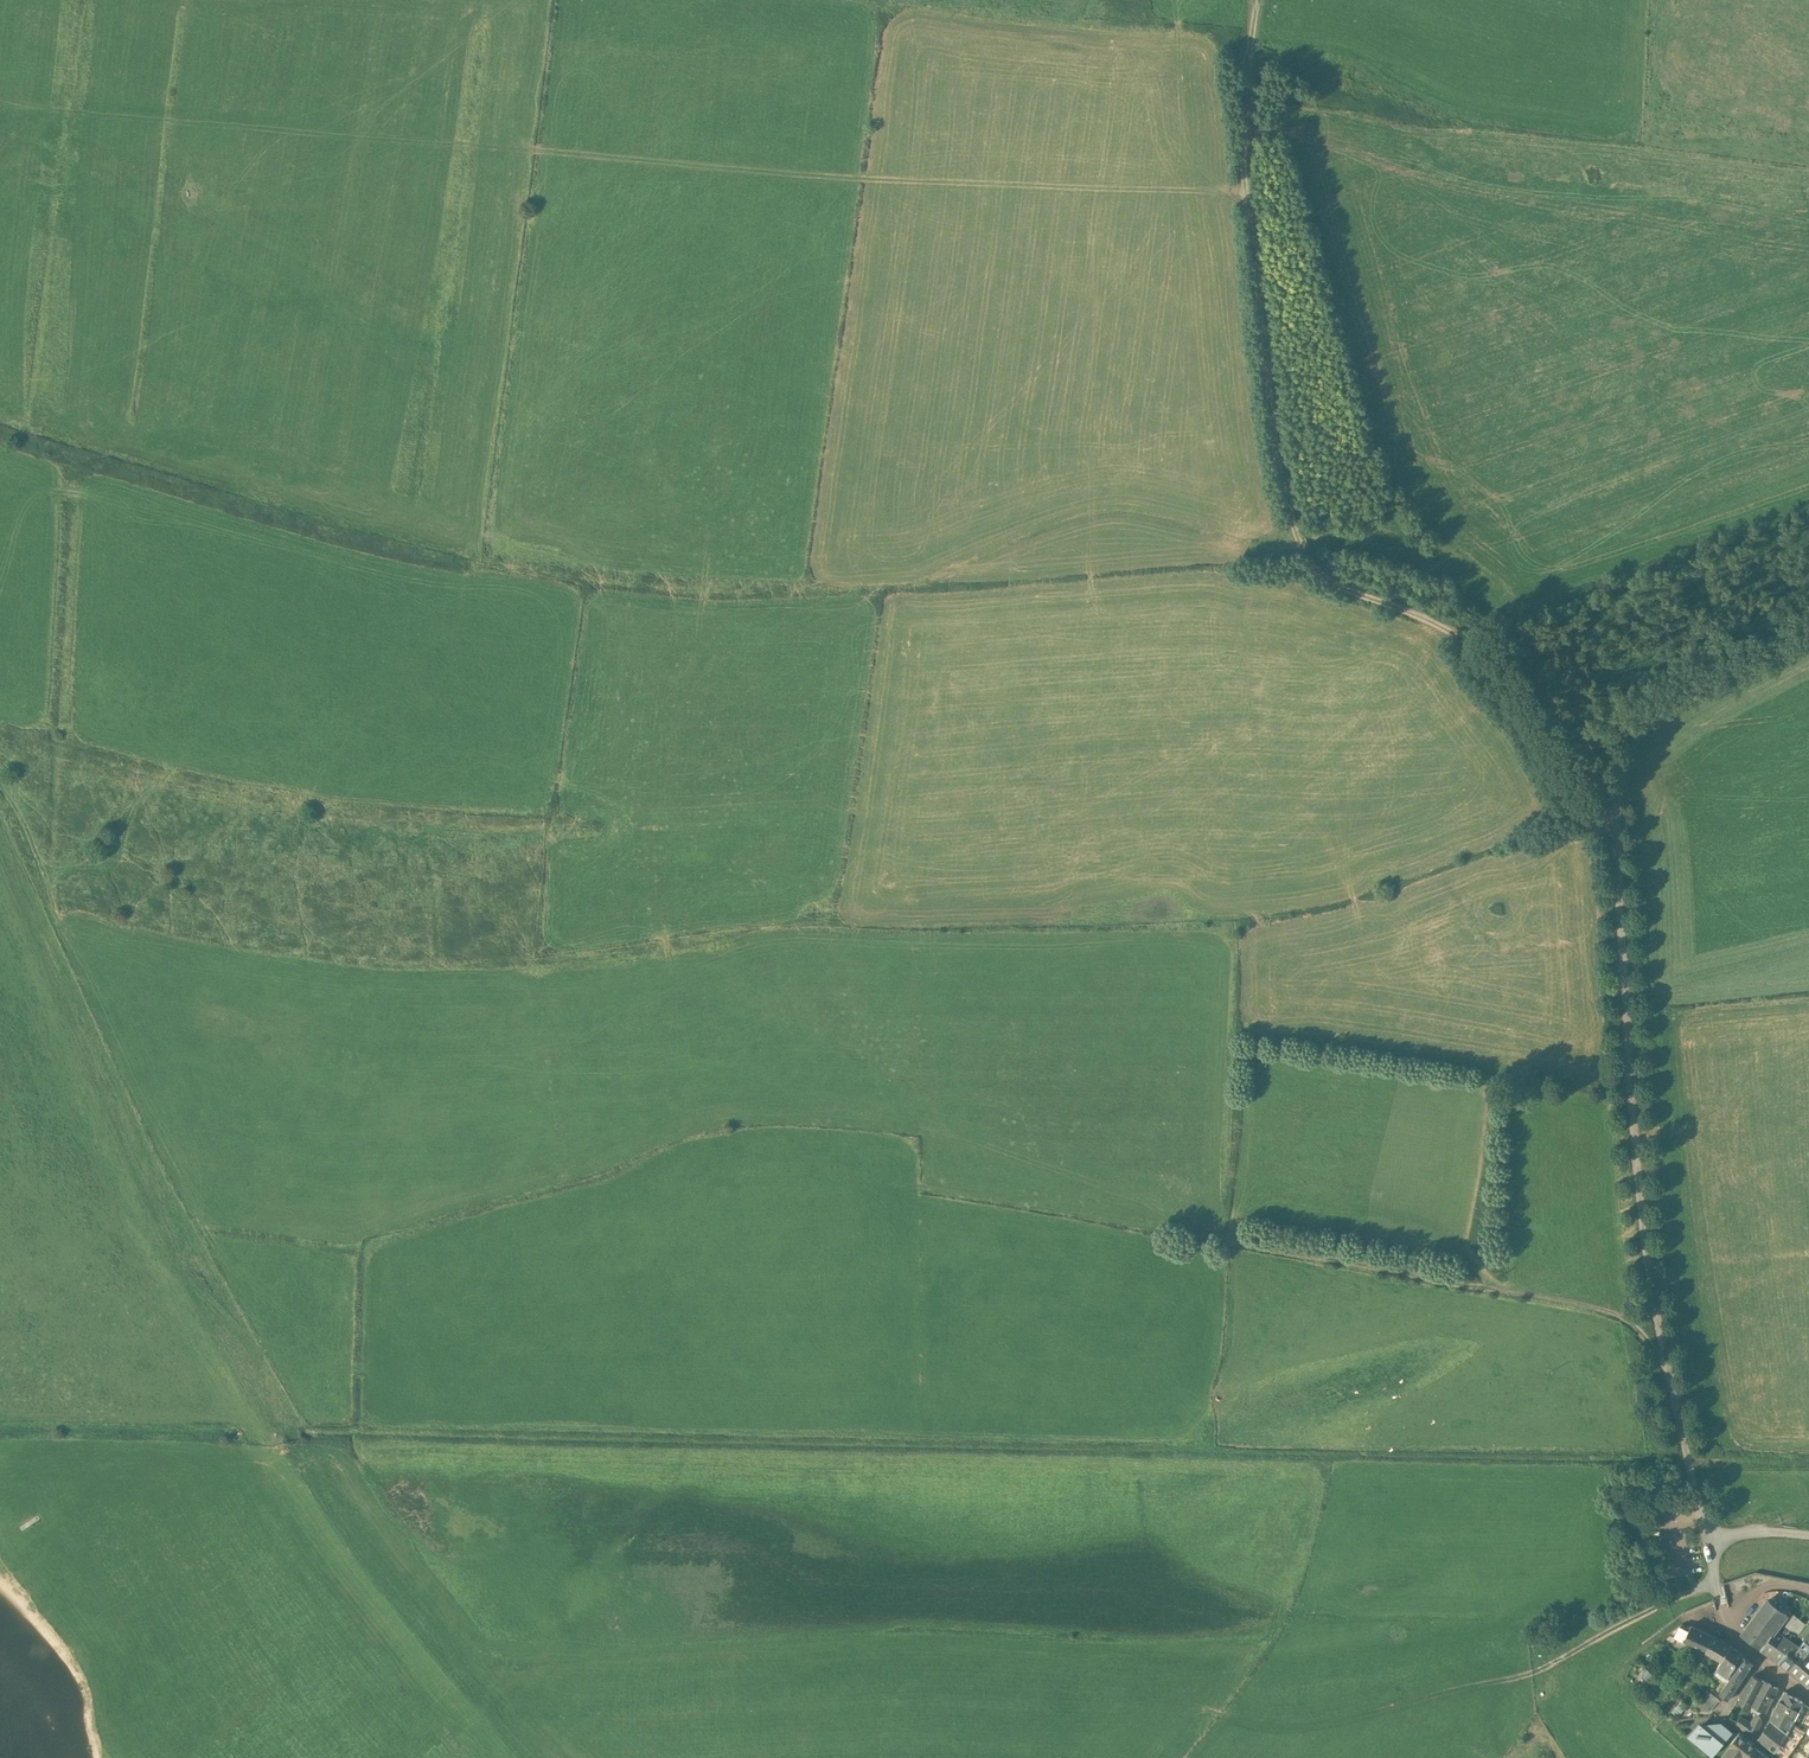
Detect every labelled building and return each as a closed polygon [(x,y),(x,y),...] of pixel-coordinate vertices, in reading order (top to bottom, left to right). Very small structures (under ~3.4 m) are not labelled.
[(1787,1615),(1767,1600),(1756,1616),(1775,1631),(1787,1615)] [(1793,1614),(1784,1625),(1791,1630),(1800,1619),(1793,1614)] [(1775,1631),(1756,1616),(1742,1635),(1761,1649),(1772,1635),(1775,1631)] [(1800,1619),(1791,1630),(1797,1635),(1806,1624),(1800,1619)] [(1797,1635),(1798,1635),(1803,1639),(1808,1632),(1808,1620),(1806,1624),(1797,1635)] [(1682,1624),(1668,1634),(1684,1641),(1690,1628),(1682,1624)] [(1714,1636),(1691,1625),(1690,1628),(1684,1641),(1694,1645),(1707,1650),(1714,1636)] [(1797,1636),(1786,1628),(1781,1634),(1793,1642),(1798,1635),(1797,1635),(1797,1636)] [(1778,1632),(1774,1637),(1772,1635),(1761,1649),(1780,1662),(1788,1652),(1794,1644),(1795,1643),(1793,1642),(1781,1634),(1778,1632)] [(1731,1646),(1714,1636),(1707,1650),(1722,1659),(1731,1646)] [(1800,1646),(1806,1651),(1808,1647),(1808,1646),(1804,1642),(1800,1646)] [(1794,1644),(1788,1652),(1793,1656),(1799,1647),(1794,1644)] [(1743,1655),(1731,1646),(1722,1659),(1734,1667),(1743,1655)] [(1788,1652),(1780,1662),(1790,1670),(1801,1656),(1806,1659),(1808,1655),(1808,1653),(1806,1651),(1800,1646),(1799,1647),(1793,1656),(1788,1652)] [(1753,1663),(1743,1655),(1734,1667),(1730,1673),(1733,1675),(1741,1681),(1753,1663)] [(1806,1659),(1801,1656),(1790,1670),(1798,1676),(1808,1686),(1808,1655),(1806,1659)] [(1734,1667),(1722,1659),(1717,1666),(1729,1675),(1730,1673),(1734,1667)] [(1733,1675),(1721,1693),(1730,1698),(1741,1681),(1733,1675)] [(1753,1676),(1739,1702),(1748,1706),(1750,1704),(1762,1680),(1753,1676)] [(1778,1688),(1762,1680),(1750,1704),(1766,1712),(1778,1688)] [(1721,1699),(1710,1691),(1702,1701),(1712,1710),(1721,1699)] [(1804,1702),(1784,1692),(1771,1717),(1790,1729),(1793,1723),(1804,1702)] [(1682,1698),(1672,1708),(1677,1714),(1688,1704),(1682,1698)] [(1804,1702),(1793,1723),(1808,1734),(1808,1705),(1804,1702)] [(1757,1712),(1752,1722),(1741,1716),(1736,1724),(1754,1736),(1765,1717),(1757,1712)] [(1722,1722),(1702,1722),(1700,1721),(1688,1735),(1712,1755),(1733,1731),(1722,1722)] [(1786,1734),(1772,1723),(1766,1727),(1760,1739),(1775,1751),(1786,1734)] [(1788,1733),(1786,1734),(1775,1751),(1783,1757),(1808,1757),(1808,1752),(1802,1746),(1808,1736),(1808,1734),(1793,1723),(1790,1729),(1788,1733)] [(1739,1733),(1720,1757),(1742,1757),(1744,1756),(1746,1757),(1771,1757),(1739,1733)]
